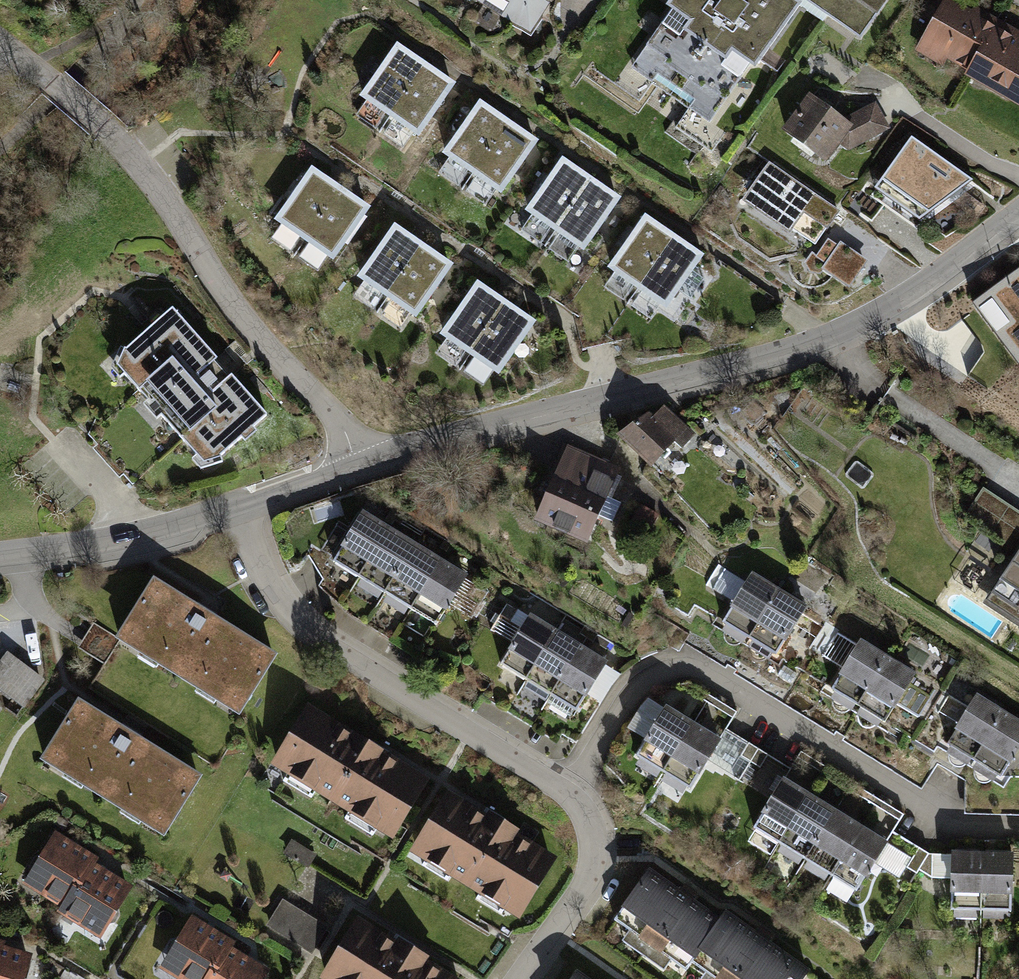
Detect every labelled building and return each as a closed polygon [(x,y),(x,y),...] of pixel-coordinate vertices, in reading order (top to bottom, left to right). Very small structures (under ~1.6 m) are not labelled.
[(532,37),(552,3),(546,0),(472,0),(532,37)] [(798,0),(668,0),(664,6),(668,8),(627,64),(651,82),(657,73),(696,99),(689,108),(708,121),(748,66),(754,69),(800,2),(798,0)] [(858,34),(882,0),(809,0),(858,34)] [(1000,20),(972,3),(969,10),(952,0),(941,0),(914,50),(943,68),(947,61),(967,72),(1000,20)] [(1000,20),(967,72),(964,76),(1018,107),(1018,31),(1000,20)] [(390,116),(428,62),(397,41),(359,95),(390,116)] [(428,62),(390,116),(419,136),(458,83),(428,62)] [(855,128),(806,92),(781,131),(823,161),(838,144),(849,152),(893,133),(875,102),(847,116),(855,128)] [(473,172),(510,119),(480,97),(443,153),(473,172)] [(539,139),(510,119),(473,172),(503,192),(539,139)] [(972,178),(911,136),(882,177),(928,210),(972,178)] [(554,232),(593,176),(562,155),(526,211),(554,232)] [(840,210),(770,161),(741,203),(790,233),(792,229),(817,245),(840,210)] [(312,165),(274,219),(305,239),(340,187),(341,186),(312,165)] [(593,176),(554,232),(585,252),(624,198),(593,176)] [(371,205),(340,187),(305,239),(333,260),(371,205)] [(638,287),(676,232),(645,213),(608,267),(638,287)] [(395,223),(357,276),(387,297),(425,243),(395,223)] [(706,254),(676,232),(638,287),(669,309),(706,254)] [(455,264),(425,243),(387,297),(417,318),(455,264)] [(974,300),(1018,362),(1018,268),(974,300)] [(477,279),(440,333),(471,354),(507,300),(477,279)] [(537,321),(507,300),(471,354),(500,374),(537,321)] [(124,349),(119,366),(137,387),(146,381),(189,430),(182,437),(205,460),(219,455),(241,435),(246,441),(258,430),(254,425),(267,414),(231,374),(228,377),(214,360),(215,357),(173,308),(124,349)] [(698,433),(664,403),(653,416),(649,411),(617,434),(651,467),(676,442),(682,449),(698,433)] [(622,470),(568,446),(533,524),(587,548),(622,470)] [(984,492),(963,524),(1016,558),(986,604),(1018,625),(1018,515),(984,492)] [(390,526),(362,510),(331,561),(359,577),(390,526)] [(416,542),(390,526),(359,577),(385,592),(416,542)] [(440,557),(416,542),(385,592),(411,608),(440,557)] [(468,574),(440,557),(411,608),(436,625),(468,574)] [(722,566),(711,581),(731,595),(742,579),(722,566)] [(781,589),(753,571),(723,621),(751,638),(781,589)] [(278,659),(153,585),(117,644),(242,719),(278,659)] [(808,606),(781,589),(751,638),(778,653),(808,606)] [(554,635),(528,619),(501,663),(528,678),(554,635)] [(828,654),(841,662),(854,640),(840,632),(828,654)] [(578,650),(554,635),(528,678),(552,693),(578,650)] [(891,656),(862,638),(833,689),(858,704),(891,656)] [(603,665),(578,650),(552,693),(577,708),(603,665)] [(8,651),(0,661),(0,690),(23,708),(46,681),(8,651)] [(918,673),(891,656),(858,704),(885,721),(918,673)] [(950,689),(945,712),(964,716),(969,693),(950,689)] [(1007,711),(978,693),(945,750),(970,767),(1007,711)] [(205,778),(81,701),(42,763),(166,840),(205,778)] [(430,773),(310,703),(272,766),(393,835),(430,773)] [(693,727),(666,710),(638,756),(665,772),(693,727)] [(1007,711),(970,767),(998,784),(1018,750),(1018,719),(1007,711)] [(716,741),(693,727),(665,772),(688,786),(716,741)] [(810,793),(785,777),(754,827),(781,842),(810,793)] [(558,857),(448,788),(410,852),(520,920),(558,857)] [(837,808),(810,793),(781,842),(807,859),(837,808)] [(863,825),(837,808),(807,859),(833,875),(863,825)] [(890,842),(863,825),(833,875),(859,891),(890,842)] [(93,858),(56,835),(27,879),(65,903),(91,862),(93,858)] [(985,851),(953,850),(952,909),(983,910),(985,851)] [(1015,852),(985,851),(983,910),(1015,910),(1015,852)] [(128,886),(91,862),(65,903),(62,908),(100,931),(128,886)] [(721,919),(651,867),(615,920),(688,968),(692,961),(721,919)] [(267,927),(313,955),(331,924),(285,897),(267,927)] [(721,919),(692,961),(717,978),(788,978),(790,977),(794,978),(804,978),(810,970),(726,910),(721,919)] [(356,916),(319,978),(320,978),(459,978),(356,916)] [(193,921),(164,968),(181,978),(209,978),(227,950),(230,945),(193,921)] [(27,958),(0,950),(0,978),(21,978),(27,958)] [(227,950),(209,978),(260,978),(264,972),(227,950)] [(578,969),(571,978),(591,978),(578,969)]
